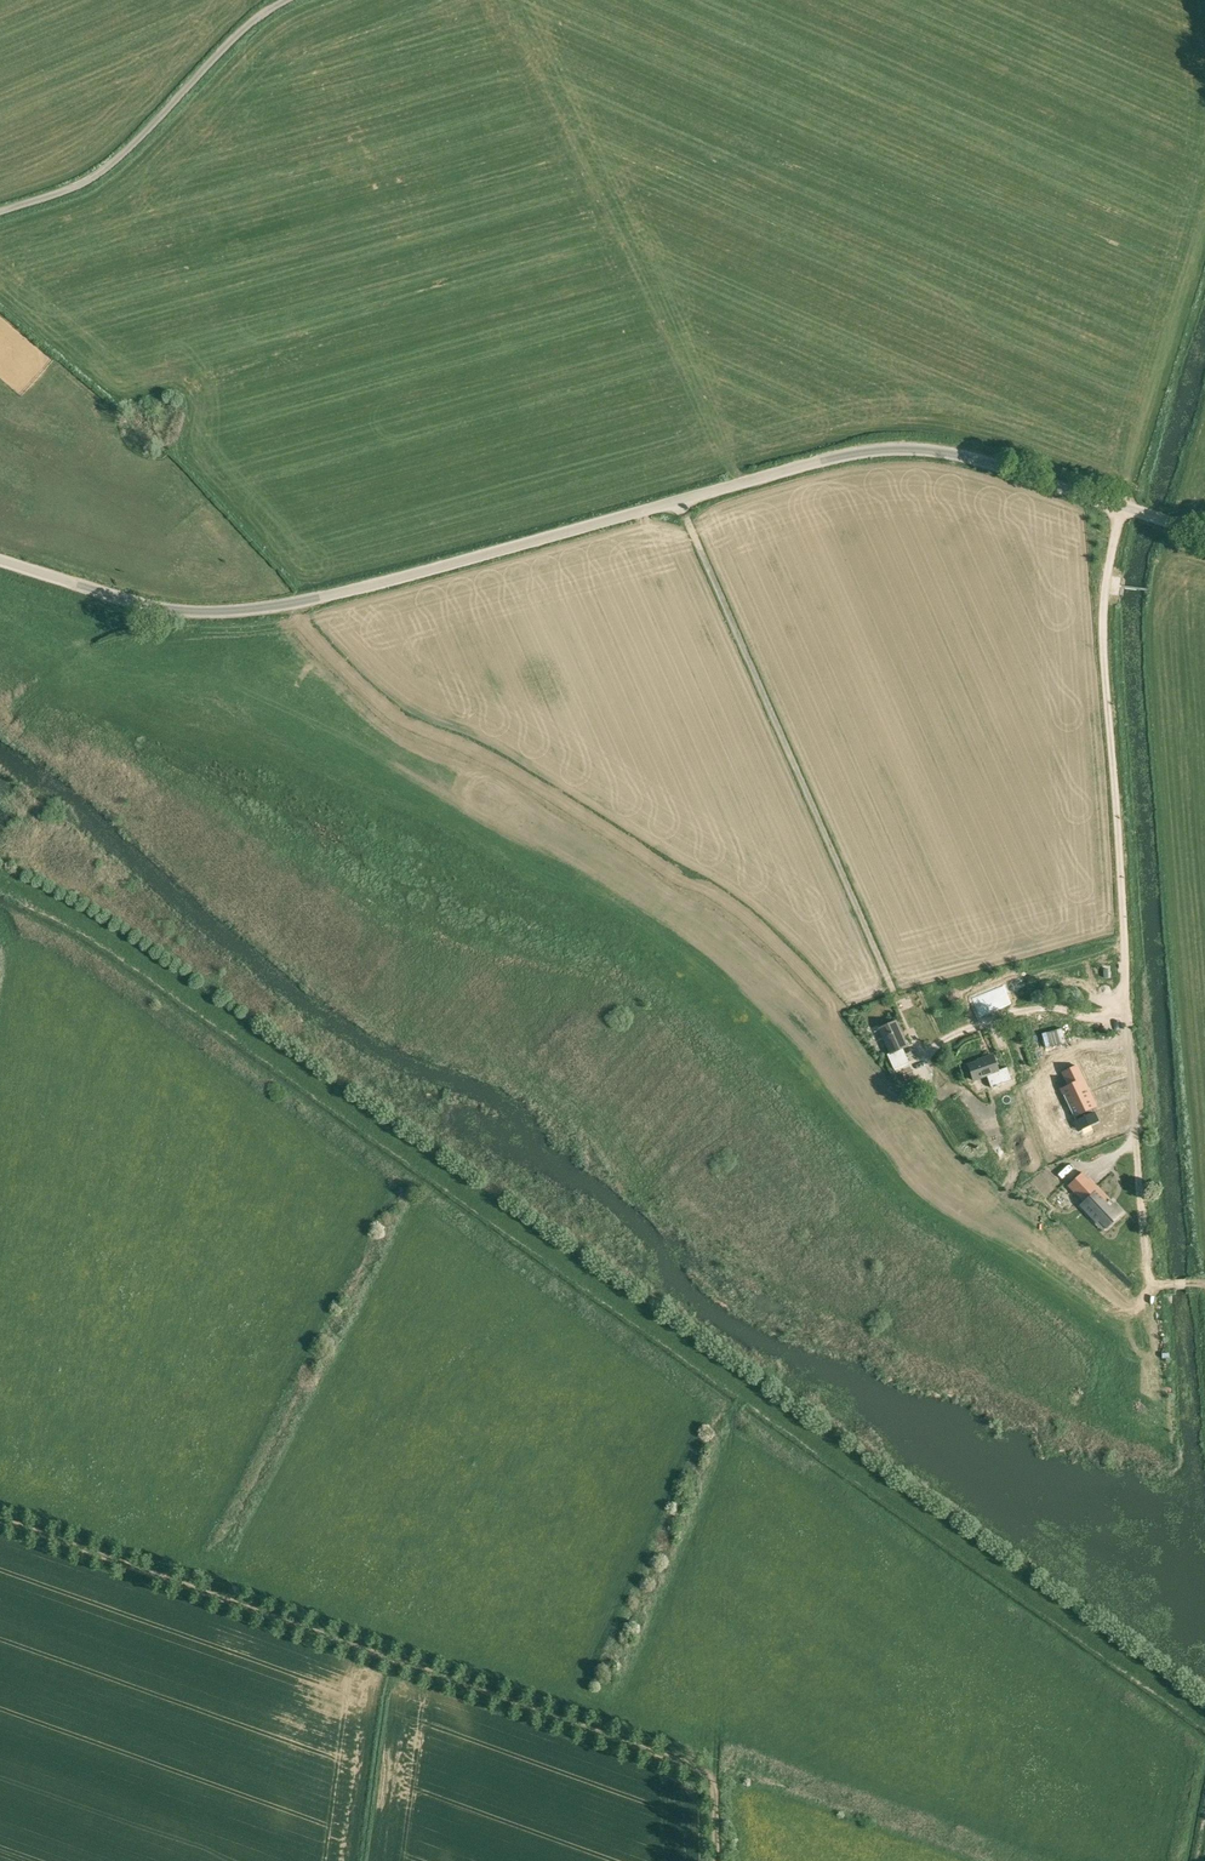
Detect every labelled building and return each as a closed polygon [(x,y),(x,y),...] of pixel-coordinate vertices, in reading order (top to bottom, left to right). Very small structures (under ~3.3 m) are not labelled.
[(994,994),(973,1001),(979,1017),(999,1010),(994,994)] [(879,1029),(890,1054),(887,1055),(897,1066),(906,1062),(901,1049),(908,1046),(897,1021),(879,1029)] [(988,1076),(992,1087),(1011,1081),(1007,1067),(998,1070),(993,1054),(976,1059),(977,1062),(968,1065),(974,1081),(988,1076)] [(1066,1082),(1058,1086),(1077,1129),(1095,1121),(1089,1108),(1094,1106),(1087,1090),(1085,1091),(1083,1088),(1084,1087),(1074,1063),(1060,1069),(1066,1082)] [(967,1135),(959,1142),(963,1147),(971,1139),(967,1135)] [(1098,1225),(1106,1234),(1122,1219),(1114,1210),(1112,1211),(1088,1186),(1087,1187),(1082,1182),(1083,1181),(1082,1179),(1068,1193),(1069,1194),(1070,1193),(1085,1208),(1081,1212),(1096,1228),(1097,1227),(1096,1227),(1098,1225)] [(1140,1248),(1140,1232),(1129,1231),(1129,1248),(1140,1248)]
